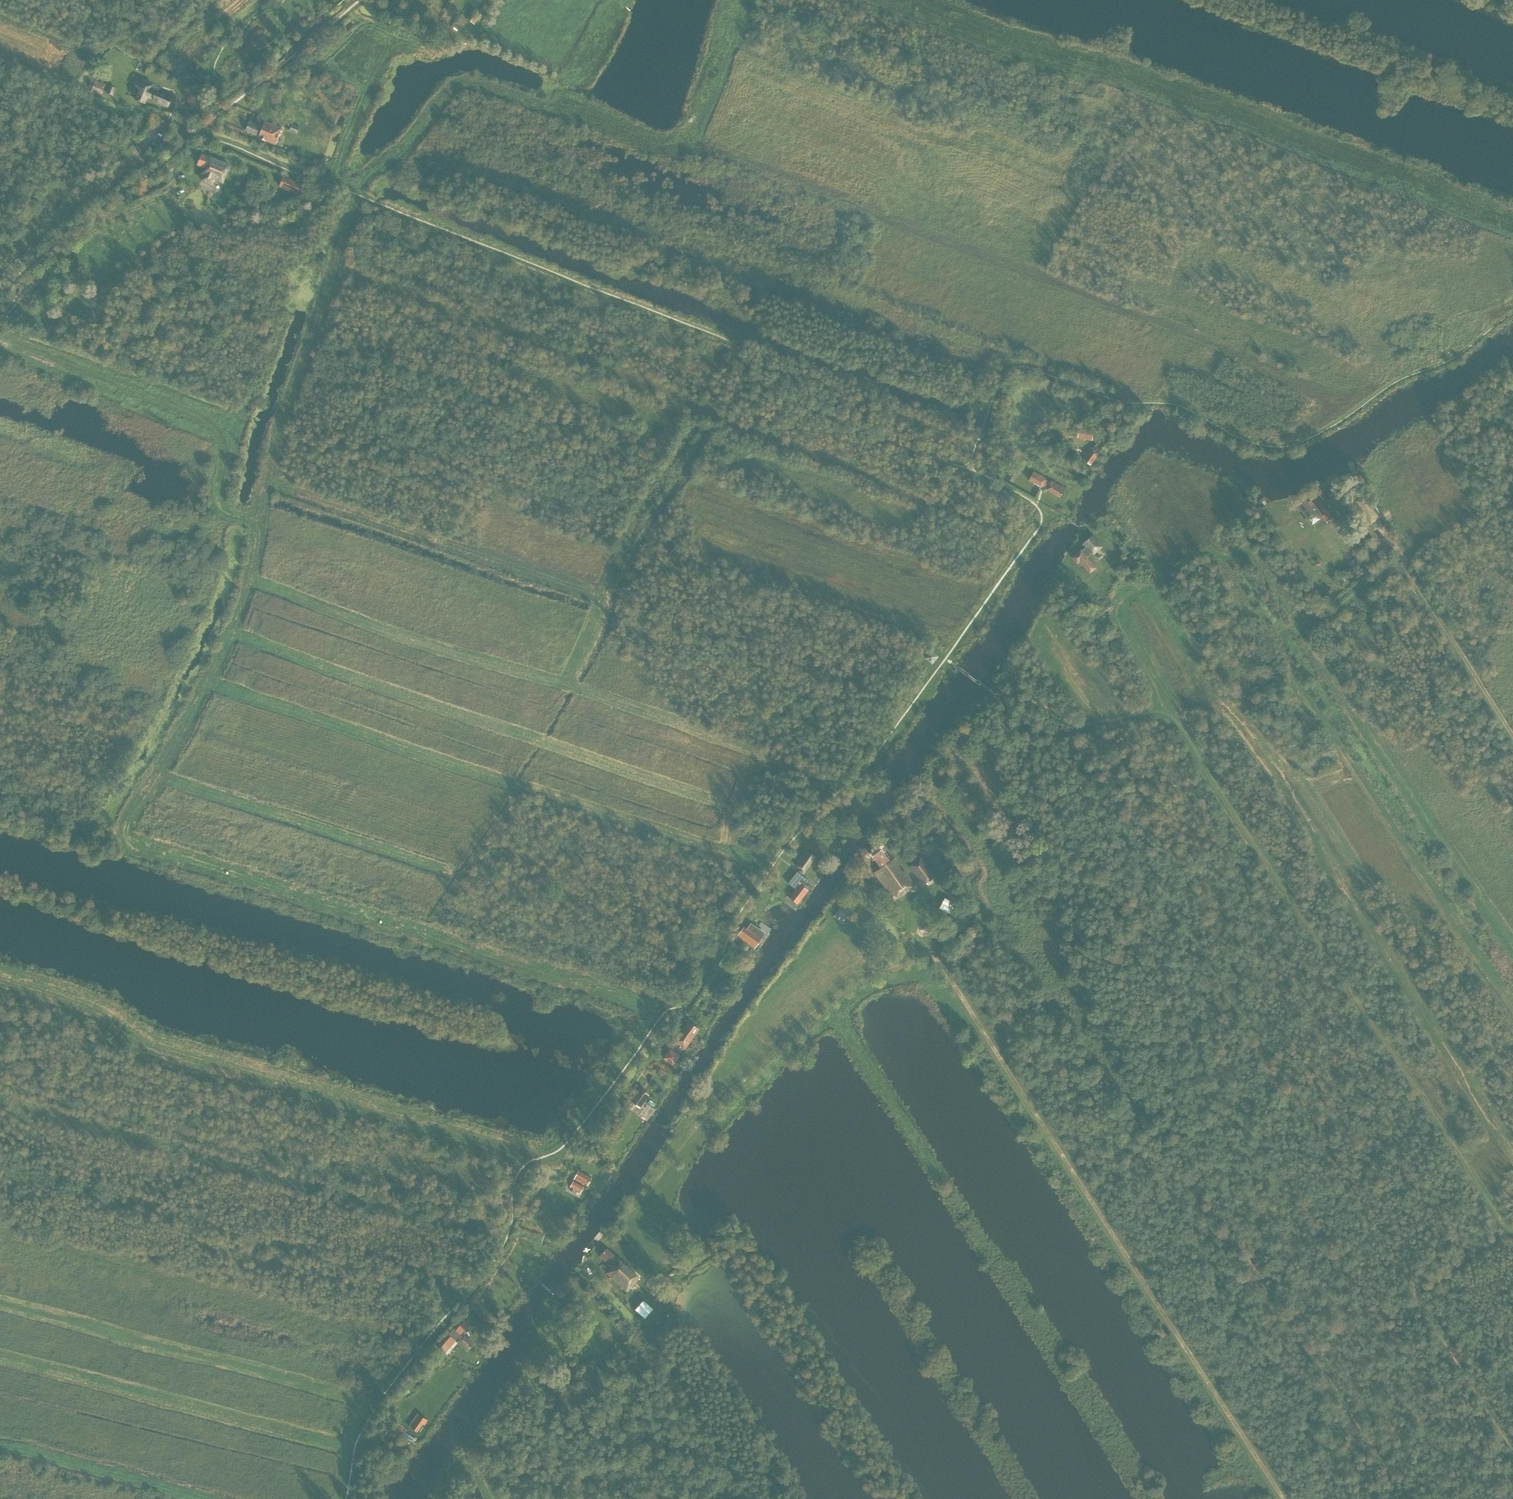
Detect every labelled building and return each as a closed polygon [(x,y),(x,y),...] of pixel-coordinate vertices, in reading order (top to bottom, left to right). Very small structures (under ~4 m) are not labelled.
[(466,18),(474,24),(480,15),(473,10),(466,18)] [(105,84),(95,80),(90,92),(101,96),(105,84)] [(145,103),(147,98),(168,106),(172,97),(151,88),(152,85),(143,81),(135,99),(145,103)] [(106,93),(112,95),(114,88),(108,86),(106,93)] [(265,122),(262,127),(250,122),(246,131),(259,136),(258,138),(275,144),(281,128),(265,122)] [(292,124),(289,131),(296,134),(299,127),(292,124)] [(223,184),(231,165),(208,156),(201,154),(197,165),(203,168),(200,175),(202,175),(200,181),(212,186),(215,181),(223,184)] [(302,184),(283,176),(279,186),(298,195),(302,184)] [(1077,438),(1092,440),(1094,430),(1079,427),(1077,438)] [(1094,447),(1093,447),(1083,459),(1091,465),(1100,452),(1100,453),(1106,445),(1100,440),(1094,447)] [(1016,475),(1008,470),(1004,478),(1012,482),(1016,475)] [(1060,497),(1065,488),(1051,480),(1050,482),(1045,479),(1046,478),(1033,471),(1028,480),(1041,487),(1042,486),(1046,488),(1045,489),(1060,497)] [(1307,518),(1317,511),(1318,510),(1327,522),(1333,517),(1317,496),(1311,500),(1312,502),(1309,504),(1305,499),(1297,505),(1307,518)] [(1087,546),(1083,550),(1082,549),(1073,556),(1079,563),(1081,561),(1091,572),(1097,567),(1088,556),(1092,552),(1093,554),(1103,546),(1093,535),(1084,543),(1087,546)] [(1130,551),(1125,544),(1119,548),(1123,555),(1130,551)] [(1368,561),(1372,567),(1391,552),(1387,546),(1368,561)] [(1128,560),(1128,561),(1128,562),(1128,563),(1129,563),(1129,564),(1130,564),(1130,565),(1131,565),(1132,565),(1133,565),(1134,565),(1135,565),(1135,564),(1136,564),(1136,563),(1136,562),(1137,562),(1137,561),(1137,560),(1136,559),(1136,558),(1135,558),(1135,557),(1134,557),(1133,557),(1133,556),(1132,556),(1131,557),(1130,557),(1129,558),(1129,559),(1128,559),(1128,560)] [(889,861),(881,849),(872,855),(881,868),(874,872),(890,895),(894,892),(898,898),(916,886),(905,871),(903,872),(893,858),(889,861)] [(800,872),(799,873),(797,871),(788,883),(795,889),(789,897),(797,904),(808,890),(803,886),(808,880),(801,875),(802,873),(803,874),(815,857),(807,851),(796,866),(801,869),(799,871),(800,872)] [(935,875),(922,858),(910,866),(923,884),(935,875)] [(834,916),(840,921),(844,915),(839,910),(834,916)] [(761,939),(743,927),(737,936),(754,948),(761,939)] [(688,1022),(674,1042),(675,1044),(671,1050),(670,1050),(664,1058),(672,1064),(678,1055),(677,1055),(682,1048),(684,1050),(698,1029),(688,1022)] [(630,1102),(640,1108),(649,1095),(639,1089),(630,1102)] [(578,1170),(574,1178),(587,1185),(591,1177),(578,1170)] [(583,1186),(573,1181),(570,1186),(580,1191),(583,1186)] [(618,1259),(606,1248),(599,1256),(611,1267),(606,1273),(626,1291),(639,1278),(621,1260),(620,1261),(618,1259)] [(575,1302),(573,1299),(558,1310),(565,1319),(580,1308),(578,1306),(575,1302)] [(448,1333),(436,1346),(443,1353),(458,1338),(459,1340),(457,1342),(467,1351),(474,1344),(464,1335),(463,1336),(462,1334),(470,1325),(462,1318),(453,1328),(454,1329),(449,1334),(448,1333)] [(419,1430),(425,1421),(419,1417),(413,1426),(419,1430)] [(397,1425),(394,1430),(400,1435),(403,1430),(397,1425)]
